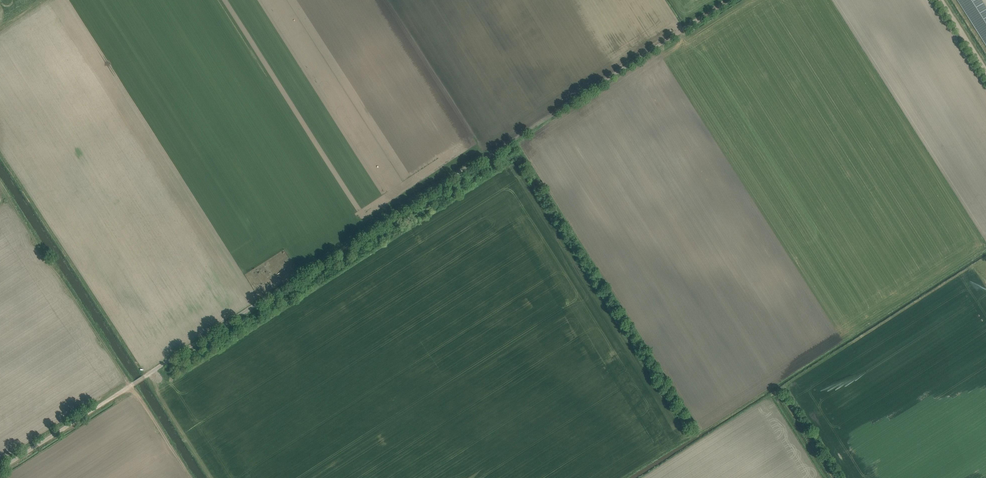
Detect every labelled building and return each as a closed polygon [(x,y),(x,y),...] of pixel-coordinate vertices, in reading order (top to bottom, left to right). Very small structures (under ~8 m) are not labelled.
[(985,45),(985,37),(962,0),(957,0),(985,45)] [(985,37),(985,6),(982,0),(962,0),(985,37)]
